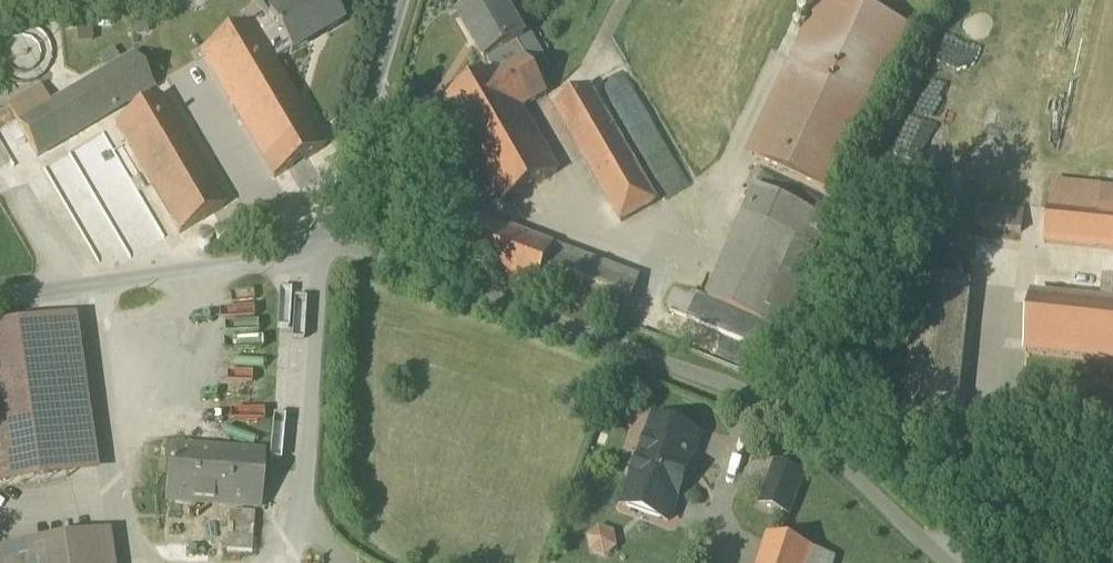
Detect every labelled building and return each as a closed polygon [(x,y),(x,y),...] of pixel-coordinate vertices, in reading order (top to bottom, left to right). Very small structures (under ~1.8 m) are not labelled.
[(269,17),(271,20),(253,30),(273,63),(290,53),(291,55),(343,24),(328,0),(298,0),(269,17)] [(459,18),(459,19),(463,17),(479,44),(475,46),(485,64),(487,63),(495,75),(522,60),(514,47),(524,41),(501,0),(489,0),(459,18)] [(751,157),(834,195),(910,31),(843,0),(824,0),(751,157)] [(253,30),(251,25),(201,55),(274,179),(324,150),(273,63),(253,30)] [(19,125),(18,125),(37,158),(154,89),(135,57),(49,107),(19,125)] [(494,76),(444,104),(503,206),(557,174),(521,111),(547,96),(525,58),(522,60),(495,75),(494,76)] [(657,203),(589,87),(554,108),(621,223),(657,203)] [(40,90),(9,108),(19,125),(49,107),(40,90)] [(424,97),(402,108),(413,129),(435,118),(424,97)] [(160,100),(116,126),(180,235),(224,209),(160,100)] [(827,221),(756,190),(708,299),(779,330),(827,221)] [(1048,210),(1045,245),(1112,252),(1112,192),(1102,191),(1100,214),(1048,210)] [(1024,215),(986,210),(984,230),(1021,234),(1024,215)] [(553,248),(465,215),(449,258),(536,291),(537,292),(553,248)] [(227,241),(228,238),(227,235),(226,233),(223,232),(221,231),(218,232),(216,233),(214,236),(214,238),(214,241),(216,243),(218,245),(221,245),(224,245),(226,243),(227,241)] [(212,246),(212,243),(211,240),(210,238),(207,236),(205,236),(202,237),(200,238),(198,240),(198,243),(198,246),(200,248),(202,250),(205,250),(208,250),(210,248),(212,246)] [(638,279),(553,248),(537,292),(536,291),(536,292),(622,324),(638,279)] [(967,288),(920,284),(905,425),(953,430),(968,287),(967,287),(967,288)] [(1032,297),(1026,354),(1112,363),(1112,305),(1032,297)] [(0,331),(0,489),(68,479),(45,325),(0,331)] [(700,438),(654,421),(640,459),(645,460),(637,482),(632,481),(622,508),(668,525),(669,523),(667,522),(676,498),(678,499),(690,465),(688,464),(697,438),(699,439),(700,438)] [(261,456),(169,450),(165,502),(258,509),(261,456)] [(777,464),(764,512),(786,518),(800,470),(777,464)] [(255,515),(229,513),(226,553),(252,554),(255,515)] [(605,562),(614,537),(588,527),(579,552),(605,562)] [(768,537),(760,562),(809,562),(812,551),(768,537)] [(0,554),(0,562),(112,562),(108,538),(0,554)] [(809,562),(833,562),(834,559),(812,551),(809,562)]
